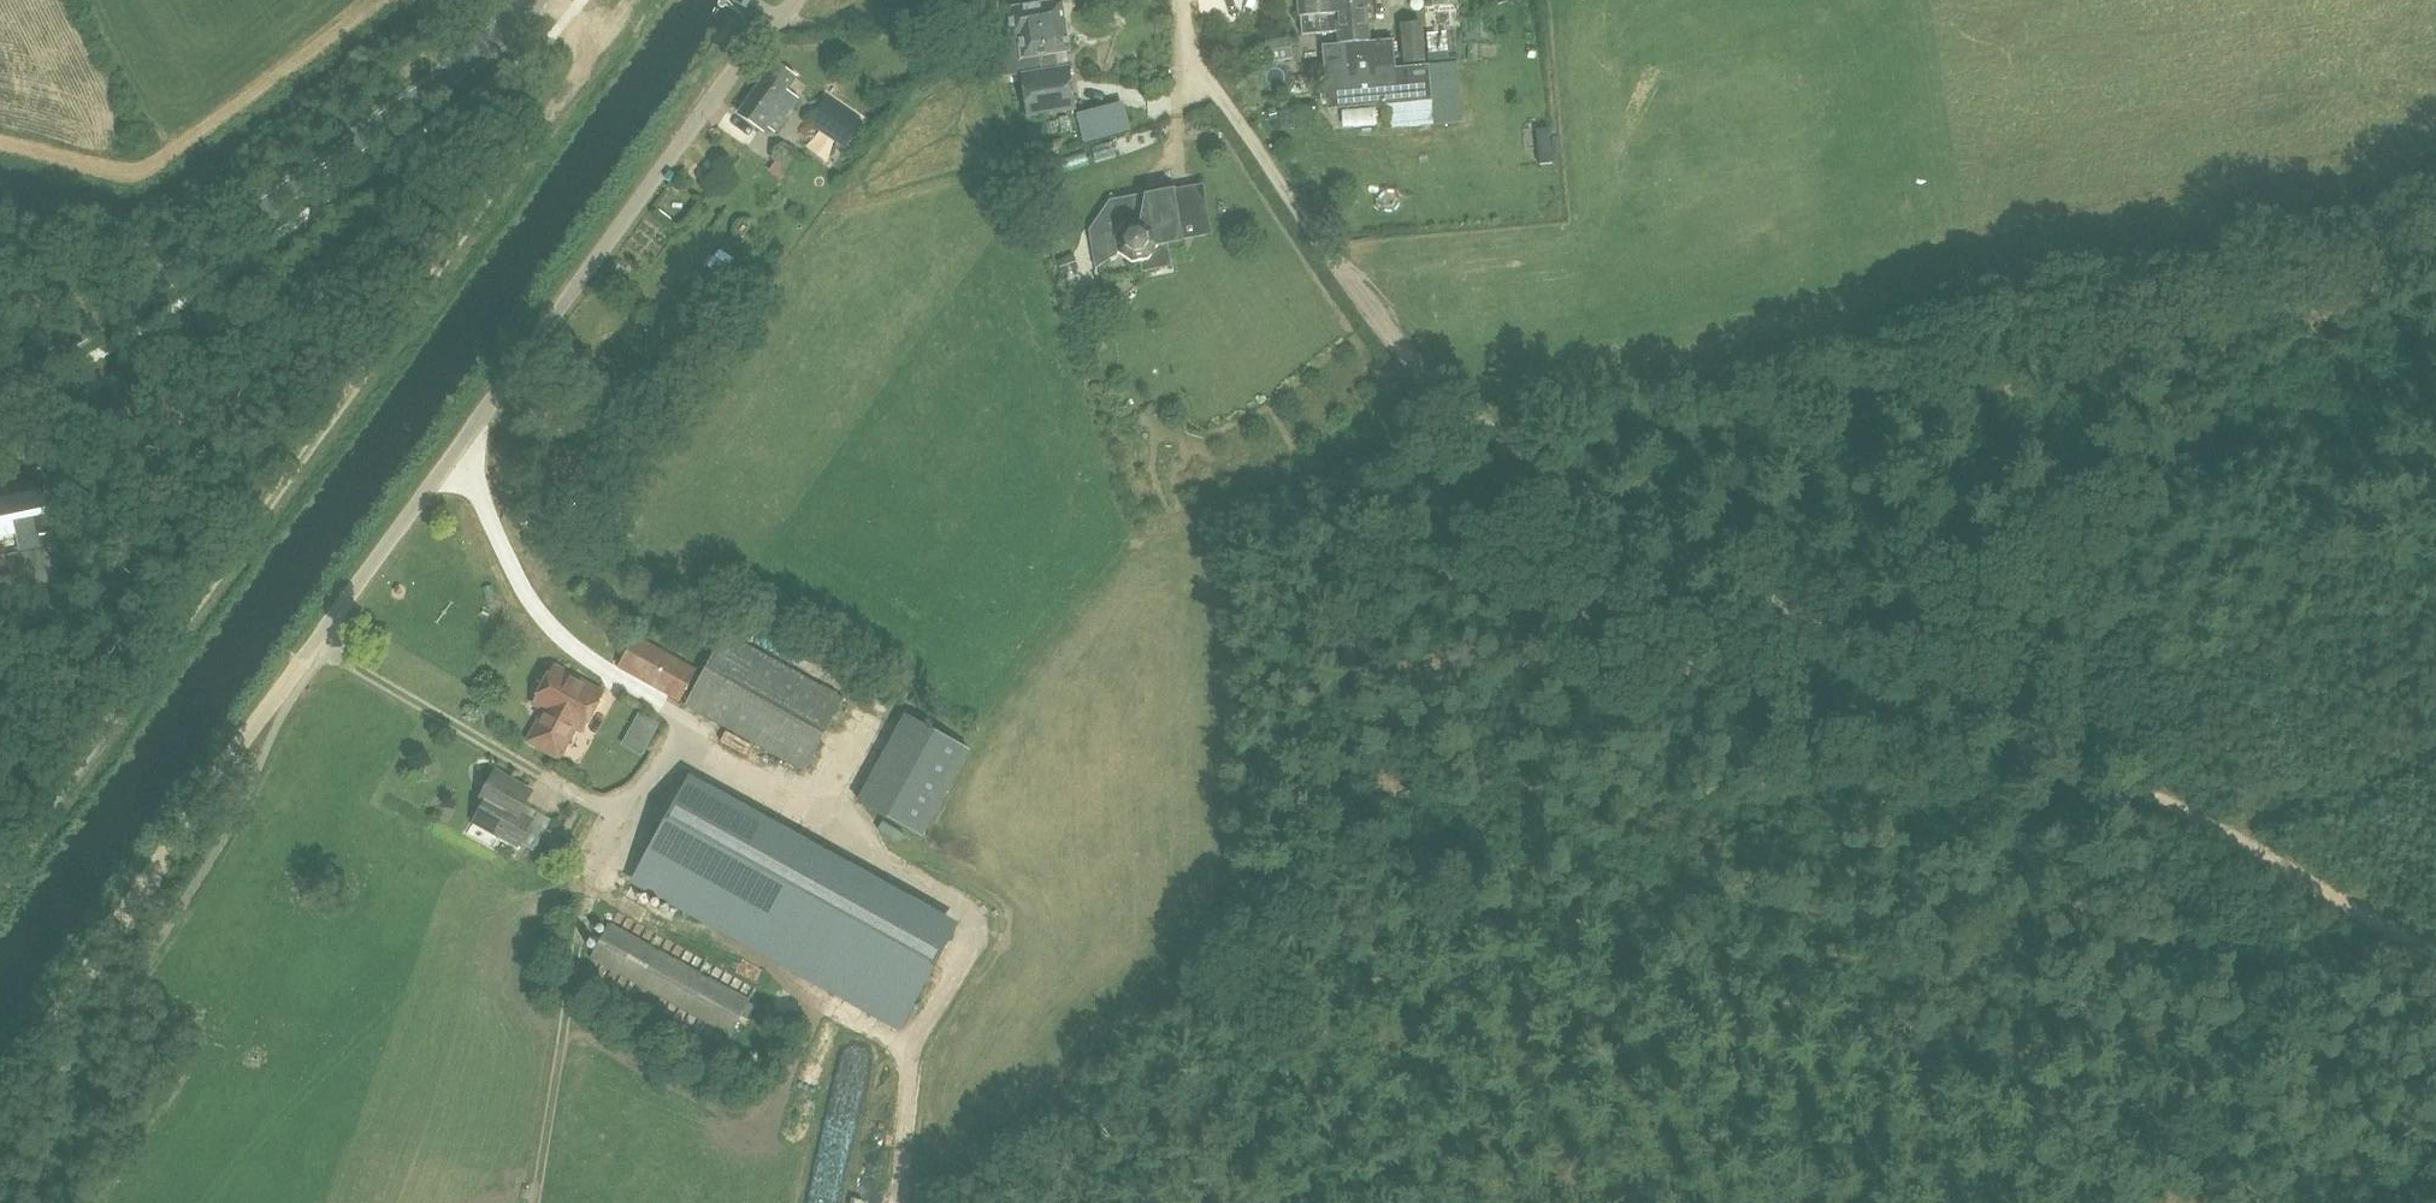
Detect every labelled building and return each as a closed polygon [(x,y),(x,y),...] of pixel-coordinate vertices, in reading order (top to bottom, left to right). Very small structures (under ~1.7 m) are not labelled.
[(1008,8),(1015,59),(1019,58),(1027,115),(1076,108),(1070,65),(1061,67),(1059,53),(1071,51),(1064,0),(1008,8)] [(1433,99),(1430,65),(1396,68),(1394,39),(1370,41),(1366,0),(1299,0),(1302,35),(1338,31),(1339,49),(1322,51),(1327,108),(1391,103),(1393,125),(1434,121),(1433,99)] [(1406,63),(1424,61),(1421,22),(1402,24),(1406,63)] [(787,89),(796,77),(775,63),(740,113),(765,130),(779,111),(786,116),(799,97),(787,89)] [(1267,109),(1271,123),(1279,120),(1276,107),(1267,109)] [(816,108),(802,127),(842,154),(855,135),(816,108)] [(782,141),(770,158),(775,162),(790,172),(802,155),(782,141)] [(1509,154),(1509,174),(1540,173),(1539,153),(1509,154)] [(790,172),(775,162),(769,170),(784,180),(790,172)] [(1089,227),(1095,267),(1118,252),(1122,256),(1127,259),(1133,261),(1141,260),(1142,270),(1171,265),(1168,243),(1212,234),(1204,182),(1109,199),(1089,227)] [(1057,259),(1061,274),(1079,268),(1074,254),(1057,259)] [(19,536),(39,532),(35,513),(15,517),(19,536)] [(42,547),(39,532),(19,536),(22,552),(42,547)] [(805,770),(845,698),(726,633),(686,705),(805,770)] [(680,703),(697,669),(637,636),(618,667),(680,703)] [(572,737),(575,738),(578,740),(603,694),(555,667),(546,683),(543,682),(538,683),(533,692),(535,697),(537,699),(534,704),(546,711),(528,742),(559,759),(572,737)] [(906,715),(859,801),(922,836),(969,750),(906,715)] [(648,716),(635,741),(651,751),(665,725),(648,716)] [(533,822),(520,815),(532,793),(496,773),(480,801),(485,804),(475,822),(519,846),(533,822)] [(684,790),(637,878),(902,1024),(949,937),(684,790)] [(532,855),(549,864),(557,849),(541,840),(532,855)] [(669,905),(662,917),(684,930),(691,918),(669,905)] [(731,1034),(749,1001),(611,925),(593,957),(731,1034)]
